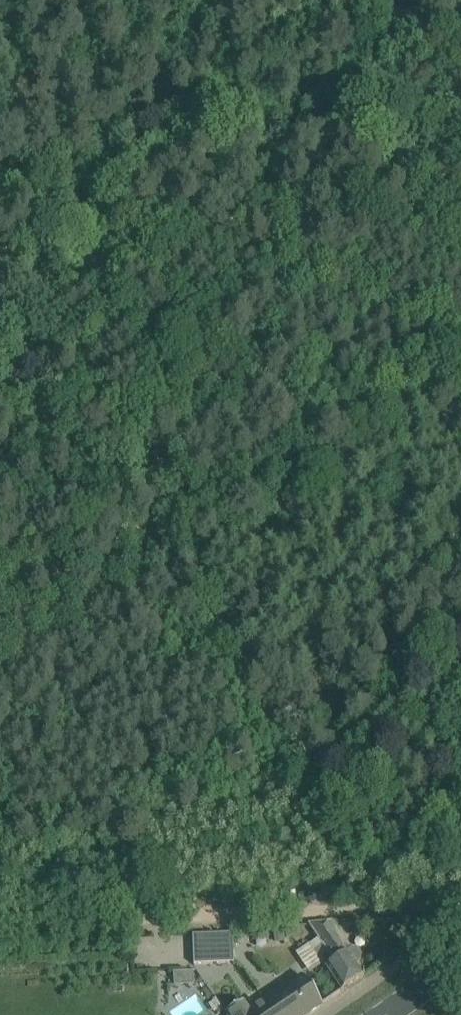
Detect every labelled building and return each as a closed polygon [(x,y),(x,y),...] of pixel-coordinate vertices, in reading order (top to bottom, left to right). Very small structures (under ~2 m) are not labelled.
[(327,923),(308,924),(309,926),(313,932),(318,938),(313,942),(309,944),(312,949),(323,966),(340,990),(340,991),(360,978),(353,967),(360,962),(361,956),(358,951),(352,950),(333,922),(327,923)] [(192,935),(193,965),(233,963),(232,933),(192,935)] [(320,1005),(319,1003),(303,978),(250,1014),(243,1003),(226,1014),(305,1014),(320,1005)]
